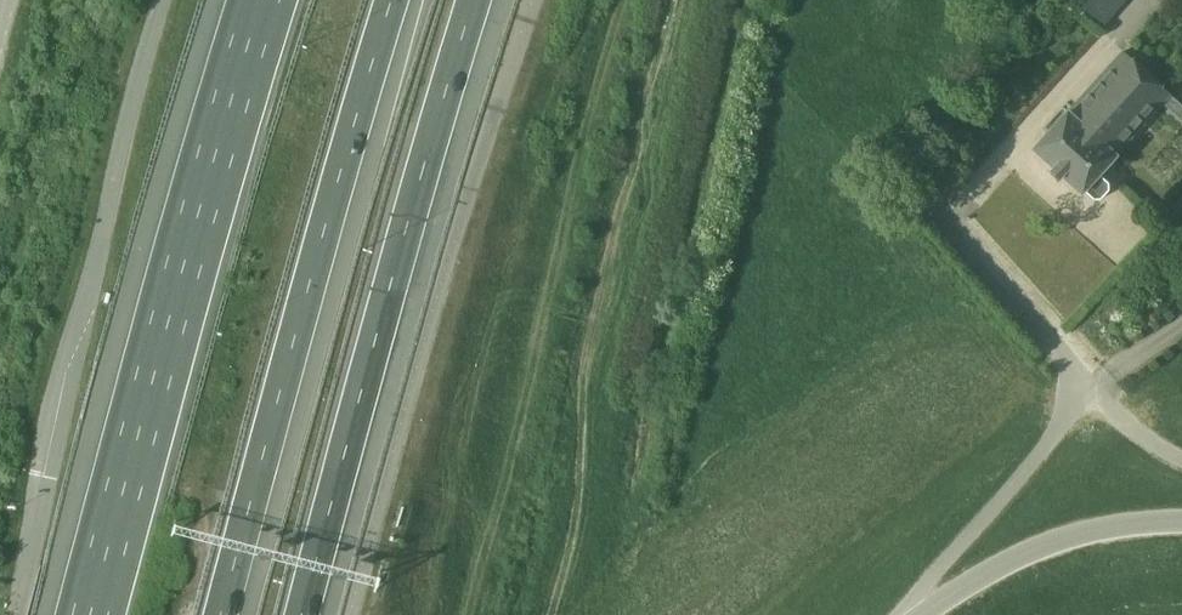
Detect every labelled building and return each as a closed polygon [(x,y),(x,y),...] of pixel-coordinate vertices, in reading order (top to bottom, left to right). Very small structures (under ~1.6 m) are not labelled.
[(1079,6),(1101,25),(1123,0),(1084,0),(1079,6)] [(1123,52),(1068,113),(1066,112),(1033,149),(1080,192),(1082,190),(1092,199),(1099,198),(1107,189),(1107,182),(1097,173),(1169,95),(1123,52)]
